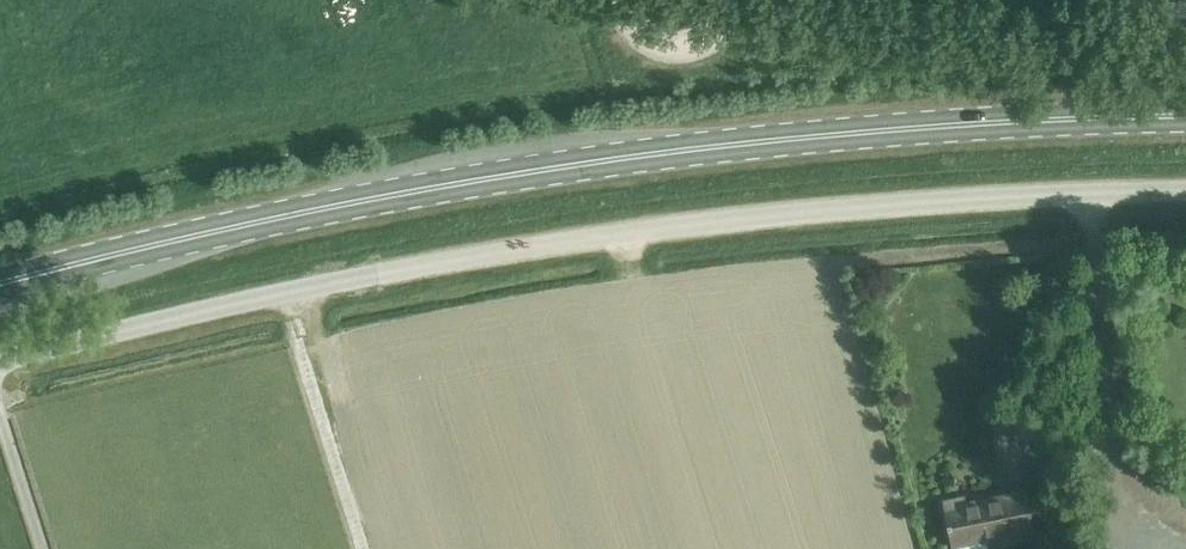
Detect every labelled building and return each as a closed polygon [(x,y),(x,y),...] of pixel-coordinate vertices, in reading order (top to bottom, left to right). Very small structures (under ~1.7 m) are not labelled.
[(964,497),(942,501),(951,546),(987,539),(988,545),(1035,535),(1026,490),(965,503),(964,497)]
